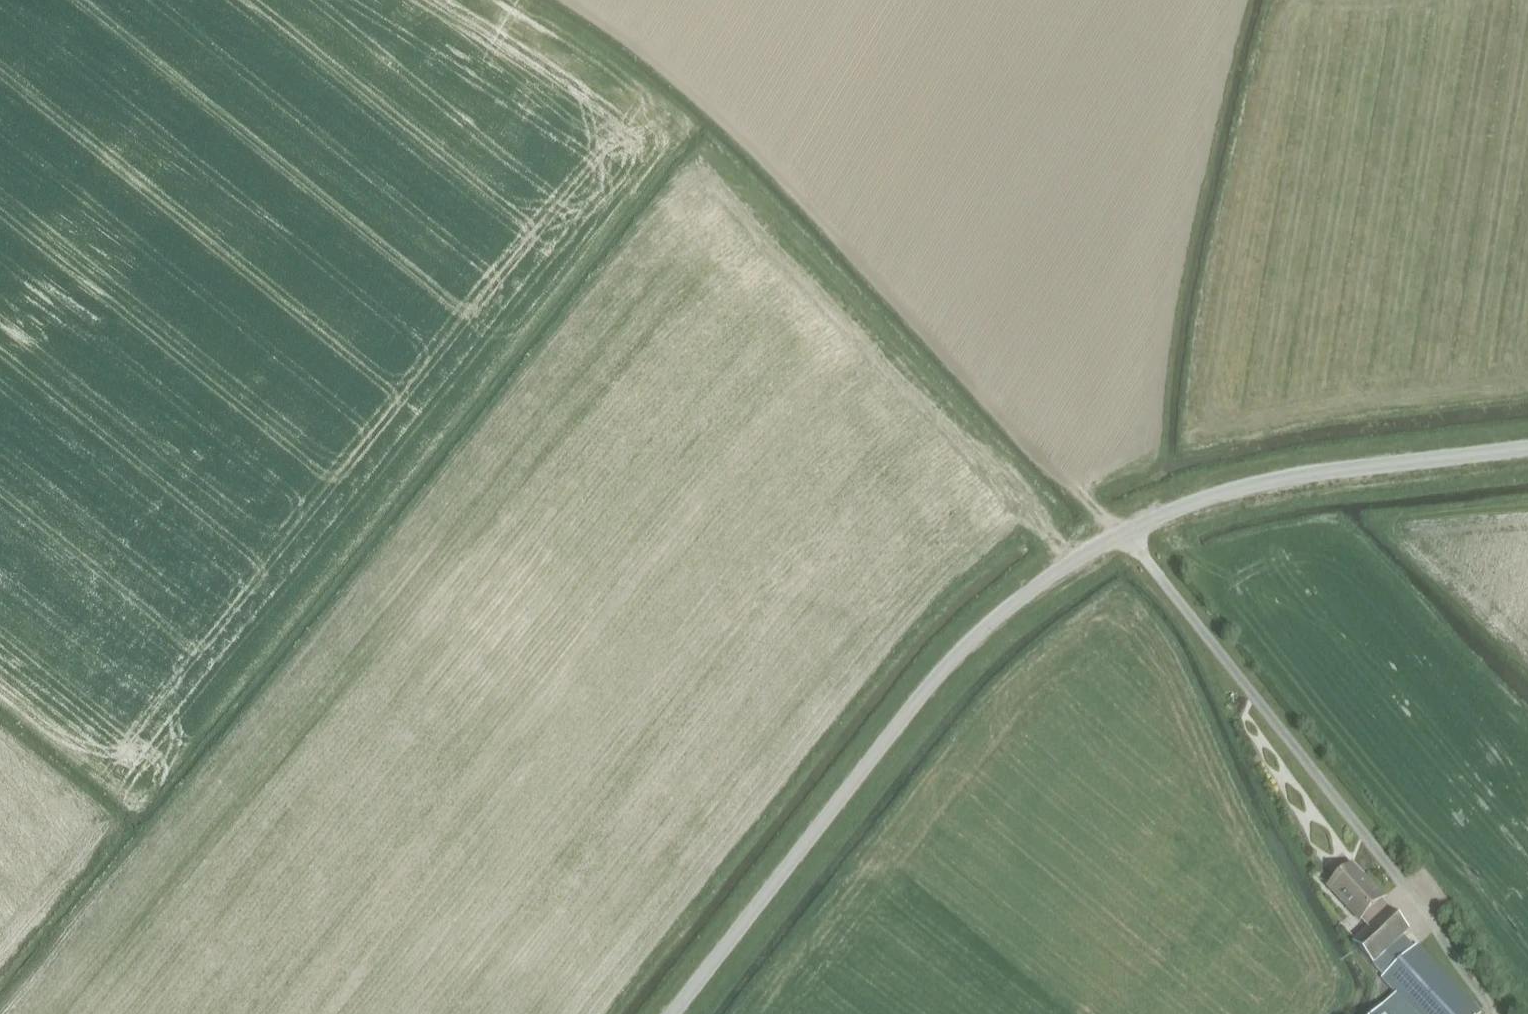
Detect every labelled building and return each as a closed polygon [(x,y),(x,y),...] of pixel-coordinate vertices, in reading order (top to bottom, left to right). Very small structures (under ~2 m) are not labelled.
[(1384,897),(1372,885),(1370,887),(1351,867),(1328,888),(1359,921),(1360,920),(1369,929),(1389,910),(1381,901),(1384,897)] [(1389,910),(1369,929),(1353,944),(1373,965),(1402,937),(1409,931),(1389,910)] [(1416,945),(1413,948),(1402,937),(1373,965),(1384,976),(1382,979),(1396,994),(1415,1013),(1481,1013),(1416,945)] [(1396,994),(1375,1013),(1415,1013),(1396,994)]
